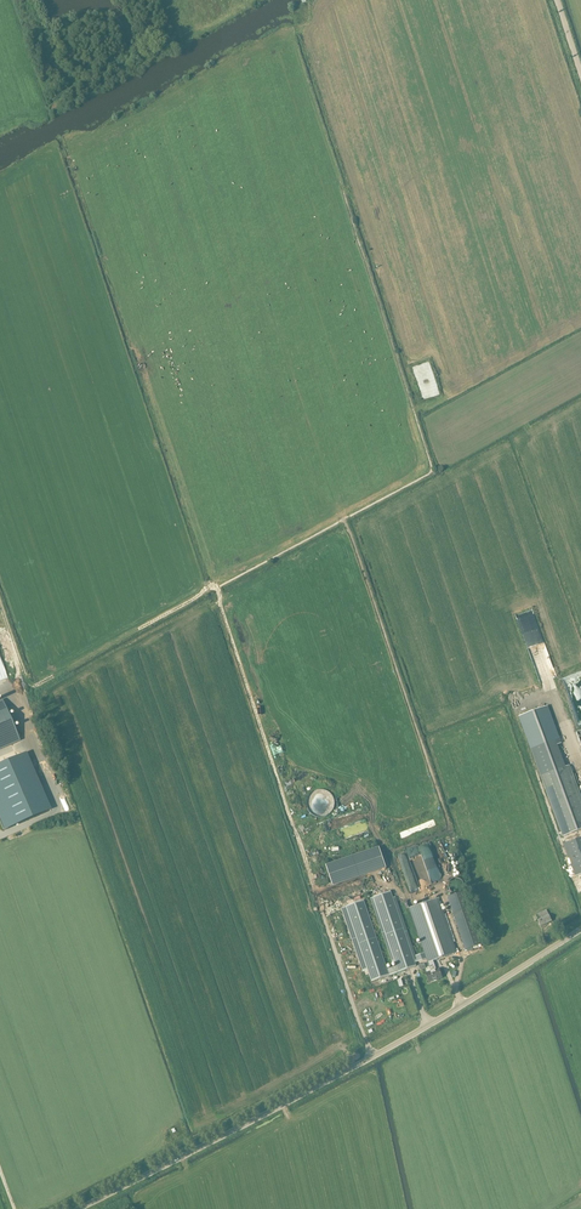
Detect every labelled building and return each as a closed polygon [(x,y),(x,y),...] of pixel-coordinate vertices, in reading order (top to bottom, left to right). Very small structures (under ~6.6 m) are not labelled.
[(19,740),(2,701),(0,702),(0,748),(19,740)] [(563,836),(580,830),(580,796),(570,765),(558,770),(550,748),(560,744),(546,709),(519,719),(563,836)] [(46,804),(23,754),(12,759),(33,810),(46,804)] [(57,789),(61,788),(57,778),(53,780),(57,789)] [(19,794),(15,785),(0,792),(0,803),(19,794)] [(318,810),(316,815),(329,819),(335,800),(331,799),(333,794),(314,788),(309,803),(314,804),(313,809),(318,810)] [(326,865),(333,886),(386,868),(379,847),(373,829),(320,847),(326,865)] [(564,844),(576,876),(580,874),(580,838),(564,844)] [(430,842),(397,854),(406,878),(415,874),(410,861),(423,857),(433,885),(444,881),(430,842)] [(368,971),(372,982),(416,966),(391,891),(373,897),(397,967),(387,970),(364,900),(341,908),(363,972),(368,971)] [(483,943),(465,892),(448,898),(466,949),(483,943)] [(457,953),(438,898),(409,908),(428,963),(428,962),(431,971),(426,973),(429,982),(442,978),(439,969),(436,970),(433,961),(457,953)] [(552,921),(549,914),(547,910),(536,915),(538,920),(538,919),(541,926),(552,921)]
